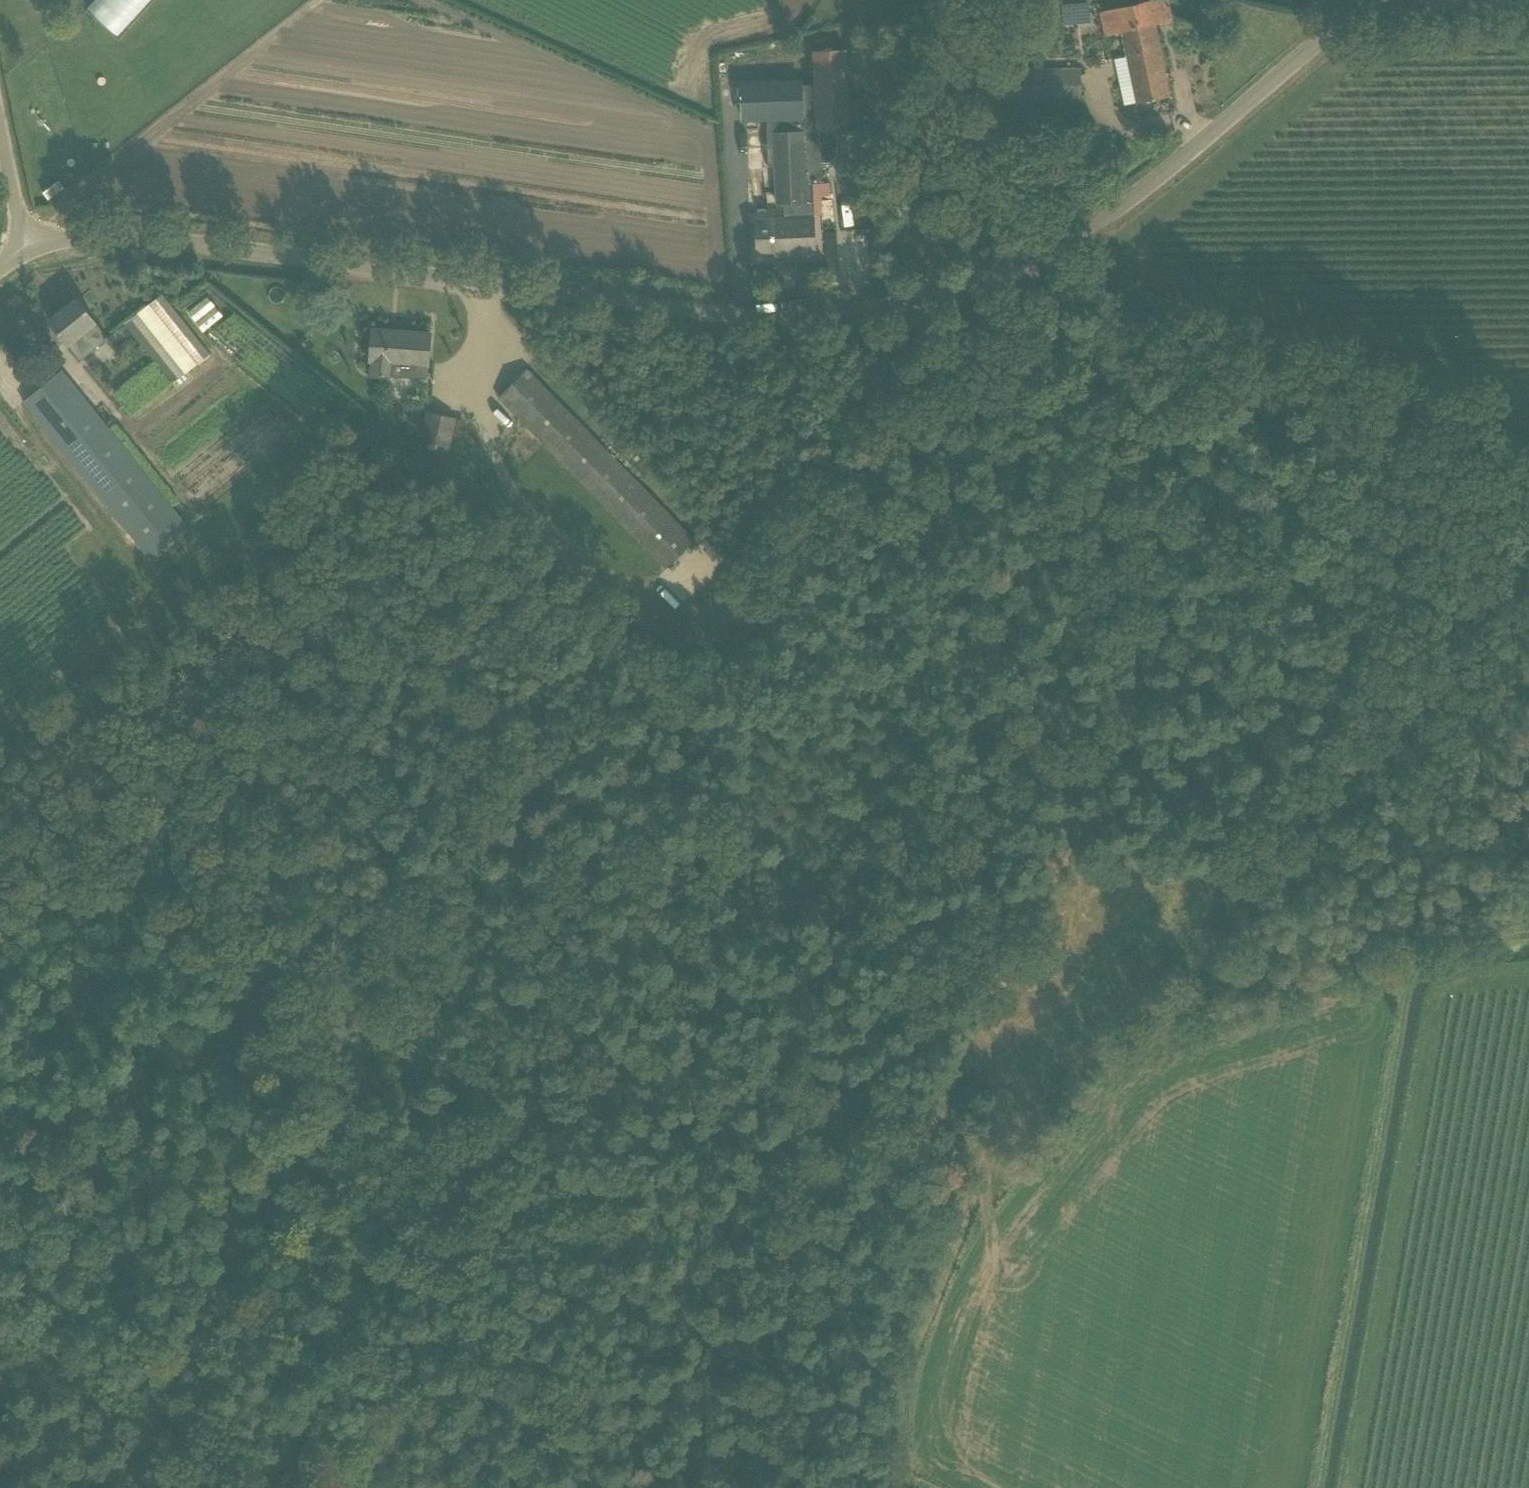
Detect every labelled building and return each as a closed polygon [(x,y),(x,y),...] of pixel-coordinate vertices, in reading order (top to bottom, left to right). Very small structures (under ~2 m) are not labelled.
[(1169,0),(1147,0),(1100,11),(1106,37),(1123,33),(1138,103),(1170,96),(1155,24),(1173,20),(1169,0)] [(927,9),(929,19),(941,17),(940,7),(927,9)] [(784,202),(813,201),(813,183),(822,183),(821,162),(830,162),(838,155),(837,129),(849,129),(845,52),(815,54),(817,87),(803,87),(803,80),(740,82),(741,122),(767,121),(767,143),(768,166),(775,166),(777,203),(784,202)] [(1082,68),(1043,68),(1043,55),(1034,55),(1034,62),(1030,62),(1030,68),(976,69),(976,98),(1081,99),(1082,68)] [(49,199),(64,188),(59,180),(43,192),(49,199)] [(815,253),(813,201),(784,202),(785,219),(756,220),(757,252),(783,251),(783,255),(815,253)] [(163,295),(124,324),(172,385),(210,355),(163,295)] [(206,329),(223,314),(206,295),(190,311),(206,329)] [(81,360),(104,341),(108,338),(97,324),(77,298),(49,320),(81,360)] [(428,366),(429,367),(431,333),(372,329),(369,363),(370,364),(370,376),(427,380),(428,366)] [(40,342),(30,340),(29,352),(38,353),(40,342)] [(499,396),(668,569),(694,542),(527,369),(499,396)] [(188,523),(75,385),(62,370),(23,401),(148,555),(149,554),(155,561),(168,550),(162,544),(173,535),(178,541),(189,531),(184,526),(188,523)] [(421,441),(451,448),(457,419),(427,412),(421,441)]
